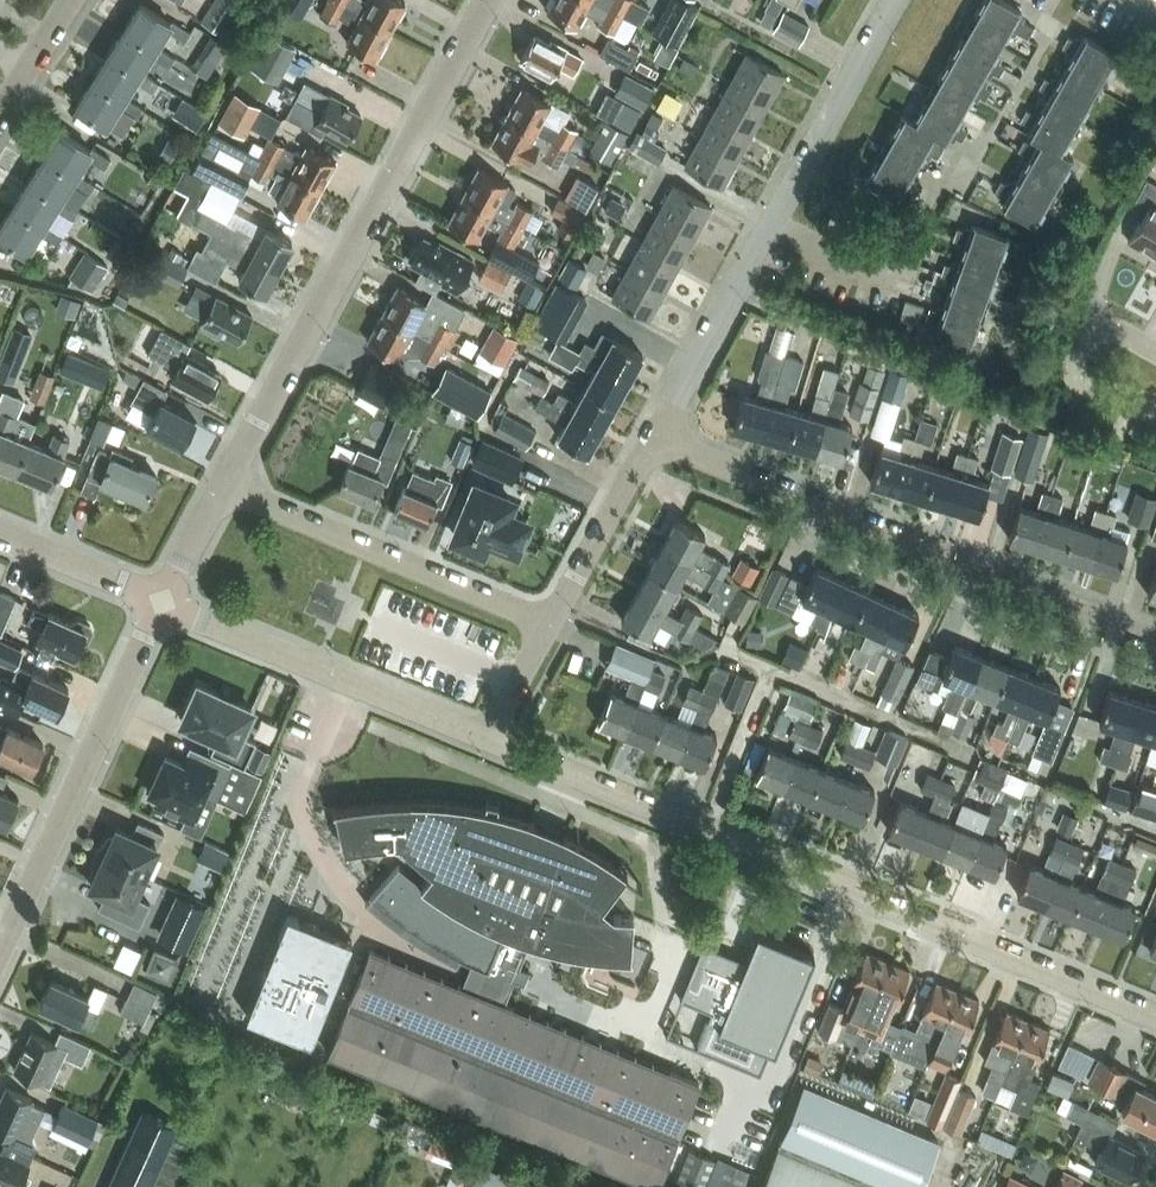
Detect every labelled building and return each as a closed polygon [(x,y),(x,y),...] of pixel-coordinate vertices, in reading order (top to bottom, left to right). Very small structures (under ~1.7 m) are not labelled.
[(202,19),(202,20),(222,32),(242,0),(214,0),(202,19)] [(276,3),(303,18),(312,0),(278,0),(276,3)] [(355,24),(346,40),(376,56),(391,29),(337,0),(328,0),(320,14),(336,22),(340,15),(355,24)] [(391,29),(405,1),(403,0),(368,0),(367,0),(337,0),(391,29)] [(623,15),(594,0),(553,0),(547,10),(576,26),(585,10),(601,18),(598,24),(613,33),(623,15)] [(623,15),(640,25),(649,7),(636,0),(594,0),(623,15)] [(653,29),(677,42),(697,4),(689,0),(669,0),(653,29)] [(969,22),(1002,42),(1011,27),(1028,36),(1034,26),(1017,17),(1021,9),(1005,0),(982,0),(969,22)] [(171,22),(140,2),(126,25),(156,45),(167,29),(185,40),(190,31),(172,19),(171,22)] [(767,10),(760,22),(770,27),(777,15),(767,10)] [(809,24),(784,10),(774,29),(799,43),(809,24)] [(1005,64),(994,57),(1002,42),(969,22),(951,55),(984,74),(988,68),(999,74),(1005,64)] [(174,56),(156,45),(126,25),(109,51),(140,70),(151,54),(169,65),(174,56)] [(1117,53),(1083,34),(1082,37),(1071,31),(1065,41),(1076,48),(1065,67),(1099,86),(1117,53)] [(582,57),(566,49),(567,48),(551,39),(549,41),(534,33),(521,59),(552,76),(558,65),(574,73),(582,57)] [(272,34),(262,51),(253,68),(279,82),(288,65),(289,66),(299,49),(272,34)] [(610,38),(602,54),(629,68),(637,53),(632,50),(610,38)] [(158,82),(140,70),(109,51),(94,76),(124,96),(135,79),(153,91),(158,82)] [(207,75),(216,62),(199,51),(191,66),(207,75)] [(747,52),(733,78),(770,99),(784,73),(747,52)] [(980,81),(984,74),(951,55),(932,87),(966,107),(974,92),(985,98),(991,87),(980,81)] [(684,56),(678,66),(693,75),(699,65),(684,56)] [(1053,88),(1045,101),(1080,119),(1099,86),(1065,67),(1058,78),(1047,72),(1042,82),(1053,88)] [(614,92),(644,108),(655,88),(624,72),(614,92)] [(143,107),(124,96),(94,76),(76,105),(106,124),(119,104),(137,116),(143,107)] [(754,128),(770,99),(733,78),(716,107),(754,128)] [(296,97),(286,115),(322,134),(326,127),(347,139),(361,113),(346,105),(347,103),(331,94),(331,95),(305,81),(296,97)] [(568,112),(522,86),(507,114),(567,148),(577,129),(563,122),(568,112)] [(957,122),(966,107),(932,87),(914,119),(936,133),(947,140),(951,132),(962,139),(968,128),(957,122)] [(665,91),(656,108),(673,117),(682,100),(665,91)] [(245,135),(261,106),(235,92),(219,121),(245,135)] [(1139,109),(1151,116),(1155,108),(1155,98),(1149,94),(1139,109)] [(1021,118),(1032,125),(1028,132),(1073,157),(1062,150),(1080,119),(1045,101),(1038,114),(1027,108),(1021,118)] [(183,122),(196,129),(207,111),(194,104),(183,122)] [(737,158),(754,128),(716,107),(700,137),(737,158)] [(902,113),(884,146),(917,165),(926,150),(937,156),(943,146),(932,139),(936,133),(914,119),(902,113)] [(557,165),(567,148),(507,114),(492,141),(530,162),(539,146),(545,150),(542,157),(557,165)] [(612,160),(629,130),(606,118),(589,149),(612,160)] [(647,124),(641,133),(643,134),(653,140),(658,131),(647,124)] [(110,158),(92,147),(91,149),(60,129),(45,153),(76,172),(87,156),(105,167),(110,158)] [(631,150),(652,162),(657,164),(667,148),(656,141),(653,140),(643,134),(641,133),(636,130),(627,147),(631,150)] [(306,215),(321,187),(260,154),(259,157),(213,132),(202,152),(202,151),(193,169),(240,193),(249,176),(248,176),(251,171),(251,172),(266,180),(271,172),(284,179),(275,194),(278,196),(277,199),(306,215)] [(1055,190),(1073,157),(1028,132),(1039,138),(1036,144),(1024,138),(1018,149),(1030,155),(1021,170),(1055,190)] [(168,137),(158,154),(169,161),(180,144),(168,137)] [(285,145),(270,137),(260,154),(321,187),(336,160),(306,144),(304,147),(289,139),(285,145)] [(723,185),(737,158),(700,137),(685,164),(723,185)] [(909,180),(917,165),(884,146),(865,178),(899,198),(903,190),(914,197),(920,186),(909,180)] [(95,183),(76,172),(45,153),(29,178),(60,197),(71,181),(89,192),(95,183)] [(163,205),(212,231),(278,266),(292,240),(267,227),(261,237),(237,224),(236,226),(225,221),(239,195),(184,166),(163,205)] [(478,166),(463,194),(524,227),(533,209),(518,201),(514,208),(506,204),(515,188),(507,184),(507,182),(478,166)] [(995,189),(1006,196),(1002,203),(1036,222),(1055,190),(1021,170),(1012,185),(1001,179),(995,189)] [(598,186),(577,174),(564,195),(585,207),(598,186)] [(60,197),(29,178),(13,204),(45,223),(55,206),(73,218),(79,209),(60,197)] [(1141,248),(1140,250),(1153,257),(1155,252),(1155,200),(1153,198),(1155,193),(1155,184),(1147,179),(1132,205),(1145,212),(1129,240),(1141,248)] [(674,184),(659,212),(696,232),(711,205),(674,184)] [(478,237),(487,219),(503,228),(499,236),(514,244),(524,227),(463,194),(448,222),(478,237)] [(558,195),(550,211),(562,218),(557,228),(571,236),(585,209),(558,195)] [(613,196),(605,210),(619,218),(626,204),(613,196)] [(45,223),(13,204),(0,225),(0,235),(26,251),(39,231),(57,243),(63,234),(45,223)] [(680,261),(696,232),(659,212),(642,241),(680,261)] [(133,219),(123,234),(135,240),(144,225),(133,219)] [(953,238),(966,242),(960,257),(997,270),(1009,236),(972,223),(969,231),(957,227),(953,238)] [(590,224),(584,238),(599,245),(606,231),(590,224)] [(227,258),(244,267),(239,278),(264,291),(278,266),(212,231),(202,249),(197,247),(188,264),(215,279),(227,258)] [(456,292),(474,260),(440,242),(439,244),(424,236),(418,247),(416,245),(409,258),(412,259),(410,261),(423,269),(418,279),(436,289),(439,283),(456,292)] [(529,279),(539,261),(496,239),(487,257),(529,279)] [(642,241),(627,269),(665,289),(680,261),(642,241)] [(178,285),(189,266),(158,250),(147,268),(178,285)] [(69,276),(92,290),(108,266),(84,251),(69,276)] [(953,277),(948,294),(984,307),(997,270),(960,257),(957,266),(945,262),(941,273),(953,277)] [(501,288),(511,271),(489,258),(479,276),(501,288)] [(627,269),(612,295),(650,316),(665,289),(627,269)] [(926,277),(924,285),(930,287),(932,280),(926,277)] [(528,279),(518,297),(534,306),(544,288),(528,279)] [(216,295),(197,284),(188,301),(207,311),(202,321),(206,323),(204,327),(218,334),(220,331),(238,340),(252,314),(216,295)] [(427,301),(398,285),(383,312),(443,345),(464,306),(433,290),(427,301)] [(81,300),(62,293),(56,308),(75,315),(81,300)] [(942,310),(930,306),(926,317),(938,322),(935,329),(972,342),(984,307),(948,294),(942,310)] [(533,323),(563,340),(574,319),(545,302),(533,323)] [(434,362),(443,345),(383,312),(368,340),(397,355),(398,353),(401,354),(409,340),(422,347),(418,354),(434,362)] [(1023,324),(1018,337),(1029,341),(1034,329),(1023,324)] [(504,364),(503,363),(517,339),(493,325),(474,360),(498,374),(504,364)] [(186,352),(191,343),(162,327),(148,353),(177,369),(172,378),(207,396),(220,372),(207,365),(208,364),(186,352)] [(32,334),(16,328),(0,366),(0,374),(13,379),(32,334)] [(629,379),(643,353),(602,330),(593,346),(584,341),(578,351),(629,379)] [(595,369),(585,387),(615,403),(629,379),(578,351),(558,339),(549,355),(572,368),(576,361),(589,368),(590,366),(595,369)] [(734,427),(761,435),(785,354),(765,348),(757,376),(762,378),(756,397),(744,394),(734,427)] [(60,370),(102,386),(109,368),(67,352),(60,370)] [(803,360),(785,354),(761,435),(788,443),(798,409),(785,406),(790,386),(795,387),(803,360)] [(371,363),(358,387),(382,399),(394,376),(371,363)] [(514,378),(543,394),(551,380),(522,364),(514,378)] [(863,380),(879,386),(885,369),(868,364),(863,380)] [(815,450),(834,385),(839,370),(824,365),(815,393),(820,395),(816,408),(819,409),(817,415),(798,409),(788,443),(815,450)] [(446,367),(434,391),(476,414),(489,390),(446,367)] [(909,374),(890,367),(882,395),(902,401),(909,374)] [(122,378),(135,385),(140,376),(128,369),(122,378)] [(144,378),(132,401),(154,413),(147,425),(181,444),(195,418),(161,399),(166,390),(144,378)] [(850,412),(870,418),(879,386),(860,380),(850,412)] [(834,385),(815,450),(843,458),(852,425),(840,422),(849,390),(834,385)] [(554,401),(543,394),(542,395),(602,428),(615,403),(585,387),(576,404),(571,401),(572,398),(559,391),(554,401)] [(16,470),(29,440),(35,423),(16,416),(23,398),(3,390),(0,398),(0,463),(16,470)] [(588,452),(602,428),(542,395),(536,407),(565,423),(558,436),(588,452)] [(90,431),(99,408),(85,402),(76,424),(90,431)] [(492,425),(524,442),(531,429),(499,412),(492,425)] [(93,451),(98,439),(104,442),(113,421),(99,416),(86,449),(93,451)] [(915,437),(914,437),(898,490),(925,498),(935,466),(916,460),(918,454),(921,455),(925,441),(931,443),(938,423),(921,418),(915,437)] [(391,431),(405,437),(410,426),(395,420),(391,431)] [(1044,447),(1049,432),(1030,425),(1014,473),(1029,477),(1040,446),(1044,447)] [(991,466),(1011,472),(1023,436),(1003,430),(991,466)] [(29,440),(16,470),(52,484),(64,454),(63,454),(70,438),(54,432),(48,448),(29,440)] [(904,434),(900,448),(903,449),(901,455),(881,449),(871,482),(898,490),(914,437),(904,434)] [(472,442),(461,437),(451,460),(463,464),(472,442)] [(471,461),(511,478),(520,456),(481,439),(471,461)] [(1082,459),(1086,445),(1073,441),(1069,454),(1082,459)] [(132,453),(114,446),(111,454),(98,448),(82,489),(95,494),(101,480),(146,498),(156,473),(129,462),(132,453)] [(352,464),(349,462),(339,486),(372,500),(381,479),(386,481),(396,457),(382,452),(380,456),(359,447),(352,464)] [(1104,449),(1100,461),(1118,468),(1123,455),(1104,449)] [(952,507),(968,454),(965,453),(965,452),(958,450),(953,465),(956,466),(954,472),(935,466),(925,498),(952,507)] [(968,454),(952,507),(979,515),(989,482),(977,478),(979,472),(974,471),(978,457),(968,454)] [(451,480),(437,474),(435,479),(414,470),(407,486),(404,485),(394,509),(427,523),(436,502),(441,504),(451,480)] [(516,546),(527,519),(506,511),(511,498),(476,484),(455,535),(482,546),(486,534),(516,546)] [(1063,555),(1073,522),(1057,517),(1065,491),(1056,488),(1054,494),(1053,493),(1036,546),(1063,555)] [(1009,537),(1036,546),(1053,493),(1043,490),(1036,510),(1019,504),(1009,537)] [(1149,526),(1155,505),(1155,497),(1136,490),(1127,518),(1149,526)] [(1090,527),(1073,522),(1063,555),(1089,563),(1106,510),(1096,507),(1090,527)] [(1106,510),(1089,563),(1116,572),(1130,529),(1113,524),(1116,514),(1106,510)] [(677,517),(663,543),(691,558),(708,567),(723,576),(730,562),(715,554),(698,545),(705,533),(677,517)] [(691,558),(663,543),(649,568),(678,583),(684,572),(716,589),(723,576),(708,567),(691,558)] [(735,575),(750,583),(759,566),(744,558),(735,575)] [(809,623),(820,628),(843,577),(817,565),(808,583),(791,575),(777,605),(795,614),(802,596),(818,604),(809,623)] [(773,567),(758,597),(775,605),(789,575),(773,567)] [(649,568),(636,593),(664,608),(678,583),(649,568)] [(1155,596),(1155,569),(1148,593),(1155,596)] [(838,613),(854,620),(868,589),(843,577),(820,628),(829,632),(838,613)] [(744,619),(757,594),(737,584),(724,608),(744,619)] [(893,601),(868,589),(854,620),(869,628),(861,646),(855,644),(849,657),(864,664),(870,651),(893,601)] [(15,597),(0,590),(0,633),(15,597)] [(636,593),(622,618),(650,634),(657,621),(673,629),(673,630),(689,639),(697,626),(680,616),(680,617),(664,608),(636,593)] [(904,644),(919,613),(893,601),(870,651),(880,656),(883,649),(897,656),(898,656),(904,644)] [(687,603),(680,616),(697,626),(704,613),(687,603)] [(87,640),(92,629),(90,624),(79,619),(72,621),(72,622),(50,612),(49,613),(35,606),(28,621),(43,628),(34,647),(54,656),(59,646),(74,653),(79,642),(80,643),(87,640)] [(762,645),(763,631),(748,630),(747,644),(762,645)] [(0,638),(0,659),(13,665),(21,648),(0,638)] [(616,641),(607,663),(646,680),(651,667),(655,658),(616,641)] [(944,707),(958,712),(960,705),(982,654),(955,643),(950,656),(930,648),(917,680),(938,688),(943,675),(955,680),(951,689),(947,690),(942,703),(944,707)] [(870,651),(864,664),(874,669),(880,656),(870,651)] [(979,690),(995,697),(1008,665),(982,654),(960,705),(971,709),(979,690)] [(914,664),(898,656),(897,656),(881,692),(898,699),(914,664)] [(16,710),(22,696),(57,712),(69,687),(33,671),(33,672),(18,665),(12,679),(2,675),(0,679),(0,704),(17,712),(17,711),(16,710)] [(1009,738),(1013,726),(1014,727),(1034,675),(1008,665),(995,697),(1014,704),(1011,709),(1009,708),(1003,722),(998,720),(993,732),(1009,738)] [(651,667),(646,680),(645,683),(644,684),(659,690),(666,673),(651,667)] [(753,678),(736,671),(724,703),(741,710),(753,678)] [(1023,730),(1031,711),(1048,718),(1060,686),(1034,675),(1014,727),(1023,730)] [(625,731),(638,701),(644,684),(645,683),(632,678),(625,696),(611,690),(598,720),(625,731)] [(211,750),(244,765),(256,739),(241,732),(252,707),(198,683),(182,720),(206,730),(205,731),(217,736),(211,750)] [(683,700),(697,706),(705,689),(690,683),(683,700)] [(1120,750),(1121,750),(1137,697),(1110,688),(1099,721),(1119,727),(1117,733),(1114,732),(1110,746),(1104,744),(1099,759),(1116,764),(1120,750)] [(705,689),(697,706),(711,711),(718,694),(705,689)] [(788,733),(802,739),(803,740),(809,724),(807,723),(816,703),(789,692),(784,706),(798,712),(796,718),(794,718),(788,733)] [(1137,697),(1121,750),(1130,753),(1135,739),(1132,738),(1134,732),(1153,738),(1155,730),(1155,703),(1137,697)] [(651,742),(663,712),(638,701),(625,731),(651,742)] [(697,708),(690,723),(678,753),(704,764),(717,734),(703,728),(709,713),(697,708)] [(951,731),(965,737),(975,715),(960,709),(951,731)] [(651,742),(678,753),(690,723),(663,712),(651,742)] [(841,755),(856,761),(863,745),(862,745),(871,723),(855,717),(846,738),(847,739),(841,755)] [(1051,760),(1064,730),(1045,722),(1033,752),(1051,760)] [(32,768),(43,743),(8,726),(7,727),(0,724),(0,753),(32,768)] [(822,729),(809,724),(803,740),(815,745),(822,729)] [(885,730),(876,750),(874,754),(897,764),(908,737),(904,736),(890,731),(889,732),(885,730)] [(910,762),(926,768),(935,743),(919,737),(910,762)] [(263,771),(273,751),(258,744),(248,764),(263,771)] [(756,775),(783,786),(796,756),(769,745),(756,775)] [(875,750),(863,745),(856,761),(869,766),(875,750)] [(150,789),(161,794),(158,802),(192,817),(204,792),(217,798),(231,765),(199,751),(198,752),(200,753),(194,767),(166,755),(150,789)] [(823,768),(796,756),(783,786),(811,798),(823,768)] [(976,769),(973,776),(999,787),(1000,786),(1007,769),(1008,767),(981,756),(976,769)] [(255,788),(261,774),(242,765),(235,779),(255,788)] [(811,798),(841,810),(852,780),(823,768),(811,798)] [(1007,769),(1000,786),(1020,795),(1028,777),(1007,769)] [(920,788),(934,794),(941,777),(927,771),(920,788)] [(912,839),(941,851),(954,822),(940,816),(943,810),(948,812),(952,802),(948,800),(955,782),(941,777),(934,794),(927,810),(924,809),(912,839)] [(852,780),(841,810),(862,819),(874,789),(852,780)] [(1131,789),(1110,782),(1103,801),(1125,808),(1131,789)] [(1139,784),(1131,811),(1155,819),(1155,790),(1139,784)] [(7,823),(18,798),(0,790),(0,820),(7,823)] [(343,847),(361,844),(377,843),(393,842),(400,842),(409,851),(421,861),(432,869),(422,882),(399,864),(370,896),(372,898),(372,897),(387,911),(404,924),(421,935),(439,946),(457,955),(472,961),(462,985),(371,948),(329,1052),(656,1185),(699,1081),(505,1002),(530,940),(542,943),(560,948),(578,951),(592,953),(610,955),(632,956),(632,954),(630,954),(633,914),(615,913),(602,903),(625,873),(640,885),(642,883),(626,870),(610,859),(595,849),(579,840),(566,834),(532,820),(519,815),(501,810),(483,806),(465,802),(447,800),(428,799),(407,798),(388,799),(370,800),(351,802),(330,806),(330,808),(332,808),(343,847)] [(989,810),(987,816),(1000,821),(1001,821),(1007,804),(994,798),(989,810)] [(912,839),(924,809),(901,800),(889,829),(912,839)] [(968,862),(987,816),(989,810),(963,800),(954,822),(941,851),(968,862)] [(1064,810),(1056,828),(1071,834),(1078,817),(1064,810)] [(987,816),(968,862),(995,873),(1007,843),(993,838),(1000,821),(987,816)] [(160,880),(144,873),(157,845),(158,846),(164,832),(138,820),(132,833),(117,826),(113,836),(110,835),(97,851),(96,851),(160,880)] [(1017,893),(1044,904),(1071,840),(1057,834),(1049,851),(1043,868),(1029,863),(1017,893)] [(1137,835),(1133,845),(1155,854),(1155,842),(1137,835)] [(1077,863),(1084,845),(1071,840),(1044,904),(1071,915),(1083,885),(1071,880),(1077,863)] [(219,846),(210,865),(223,871),(232,852),(219,846)] [(160,881),(160,880),(96,851),(95,852),(96,852),(92,873),(95,874),(91,884),(106,891),(98,907),(139,926),(150,902),(134,895),(144,873),(160,881)] [(1097,926),(1109,896),(1124,862),(1108,856),(1102,873),(1095,890),(1083,885),(1071,915),(1097,926)] [(1124,862),(1109,896),(1097,926),(1123,936),(1136,906),(1122,901),(1130,884),(1136,867),(1124,862)] [(205,906),(184,897),(164,939),(185,949),(205,906)] [(290,918),(249,1018),(313,1044),(353,943),(290,918)] [(1141,940),(1151,944),(1155,931),(1155,920),(1150,918),(1141,940)] [(697,1044),(696,1046),(760,1072),(770,1049),(775,1051),(815,955),(758,932),(746,960),(704,942),(680,999),(682,999),(682,998),(712,1010),(698,1044),(697,1044)] [(168,977),(177,954),(155,945),(146,967),(168,977)] [(845,1002),(848,1003),(846,1008),(836,1035),(853,1042),(861,1023),(887,960),(865,951),(852,983),(853,983),(845,1002)] [(888,1018),(909,969),(887,960),(861,1023),(874,1029),(870,1039),(892,1049),(902,1024),(888,1018)] [(78,1019),(92,1026),(99,1011),(85,1005),(89,995),(51,978),(40,1002),(78,1020),(78,1019)] [(918,1047),(931,1052),(957,989),(935,980),(922,1012),(932,1016),(925,1034),(902,1024),(892,1049),(914,1058),(918,1047)] [(957,989),(931,1052),(928,1060),(946,1067),(958,1040),(959,1040),(964,1029),(967,1031),(979,999),(957,989)] [(120,1010),(143,1021),(150,1008),(127,997),(120,1010)] [(818,1029),(835,1036),(836,1035),(846,1008),(829,1001),(818,1029)] [(143,1021),(141,1026),(148,1029),(157,1011),(150,1008),(143,1021)] [(1027,1019),(1006,1010),(993,1042),(985,1061),(993,1064),(988,1077),(1001,1082),(1002,1082),(1027,1019)] [(1027,1019),(1002,1082),(1001,1082),(995,1098),(1028,1112),(1041,1082),(1028,1076),(1032,1066),(1033,1067),(1036,1060),(1050,1028),(1027,1019)] [(32,1031),(14,1069),(50,1085),(51,1084),(50,1083),(65,1050),(83,1059),(81,1062),(82,1063),(91,1044),(60,1030),(55,1042),(32,1031)] [(1070,1042),(1064,1055),(1089,1067),(1095,1055),(1070,1042)] [(1122,1110),(1155,1127),(1155,1125),(1155,1094),(1136,1084),(1139,1077),(1100,1058),(1089,1079),(1128,1099),(1122,1110)] [(1067,1092),(1073,1078),(1053,1070),(1047,1084),(1067,1092)] [(942,1126),(962,1079),(945,1072),(925,1119),(942,1126)] [(939,1140),(804,1083),(778,1146),(779,1146),(761,1186),(919,1186),(939,1140)] [(6,1086),(0,1100),(0,1129),(12,1134),(9,1141),(34,1152),(36,1146),(32,1135),(45,1107),(31,1100),(32,1098),(6,1086)] [(959,1088),(943,1127),(960,1134),(976,1095),(959,1088)] [(1074,1099),(1067,1114),(1083,1121),(1074,1139),(1083,1144),(1085,1139),(1102,1148),(1095,1161),(1129,1179),(1143,1150),(1111,1134),(1117,1121),(1074,1099)] [(49,1132),(85,1149),(99,1117),(63,1100),(49,1132)] [(143,1109),(108,1186),(149,1186),(177,1125),(143,1109)] [(389,1116),(374,1110),(369,1121),(384,1128),(389,1116)] [(438,1132),(430,1150),(473,1167),(477,1159),(481,1149),(438,1132)] [(17,1186),(32,1154),(5,1141),(1,1150),(0,1150),(0,1181),(11,1186),(18,1186),(17,1186)] [(705,1186),(752,1186),(757,1174),(718,1157),(705,1186)] [(467,1186),(539,1186),(540,1183),(478,1159),(467,1186)] [(1079,1184),(1081,1180),(1064,1171),(1056,1186),(1086,1186),(1079,1184)] [(1010,1173),(1002,1186),(1038,1186),(1010,1173)]
